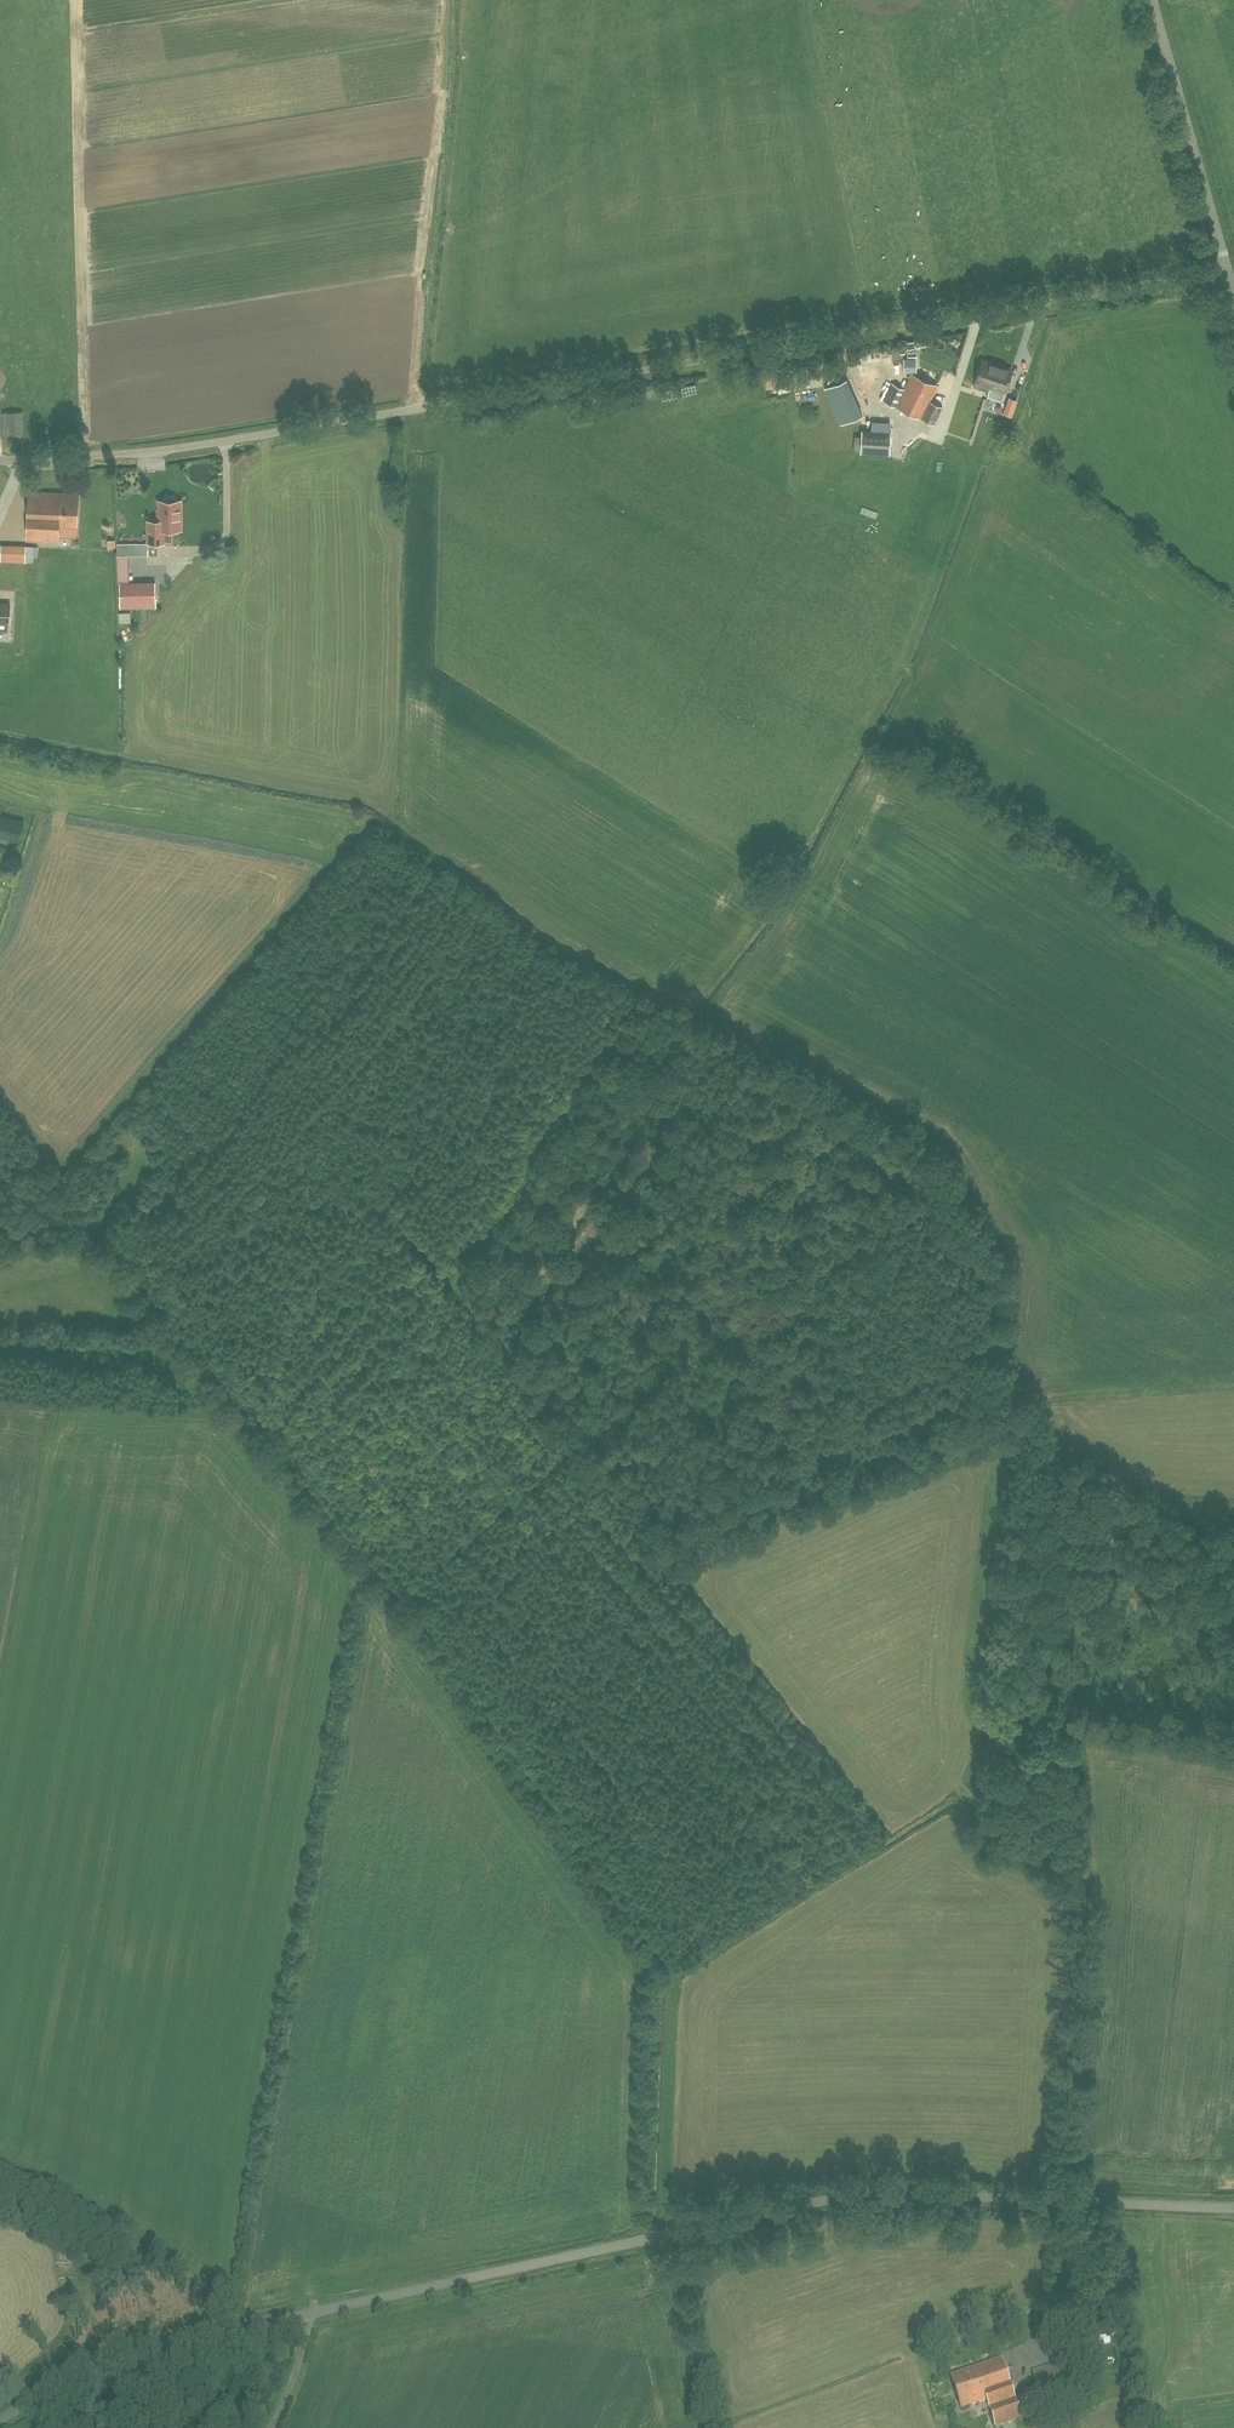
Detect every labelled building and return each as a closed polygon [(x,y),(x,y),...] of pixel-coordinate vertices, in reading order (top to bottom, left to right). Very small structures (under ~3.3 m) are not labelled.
[(984,384),(983,390),(989,392),(997,366),(982,361),(975,382),(984,384)] [(987,396),(993,398),(996,388),(1005,391),(1012,370),(997,366),(989,392),(987,396)] [(934,426),(942,408),(930,402),(937,386),(912,374),(904,389),(892,383),(884,401),(934,426)] [(849,420),(863,414),(857,402),(835,412),(841,424),(849,420)] [(1012,416),(1015,405),(1008,402),(1004,414),(1012,416)] [(3,434),(24,433),(23,411),(2,412),(3,434)] [(60,526),(78,527),(79,494),(29,492),(26,539),(52,541),(59,541),(60,526)] [(181,501),(175,501),(175,499),(173,497),(167,497),(165,499),(165,501),(159,501),(159,521),(148,521),(148,543),(164,543),(164,530),(181,530),(181,501)] [(137,555),(137,542),(118,543),(119,555),(137,555)] [(157,605),(157,579),(120,580),(121,606),(157,605)] [(0,604),(0,631),(8,632),(8,621),(10,621),(10,604),(0,604)] [(981,2357),(993,2353),(986,2335),(975,2339),(981,2357)] [(1091,2346),(1110,2342),(1109,2335),(1090,2339),(1091,2346)] [(1001,2358),(950,2375),(961,2408),(986,2400),(994,2426),(1021,2418),(1001,2358)] [(1038,2388),(1062,2382),(1057,2364),(1033,2370),(1038,2388)]
